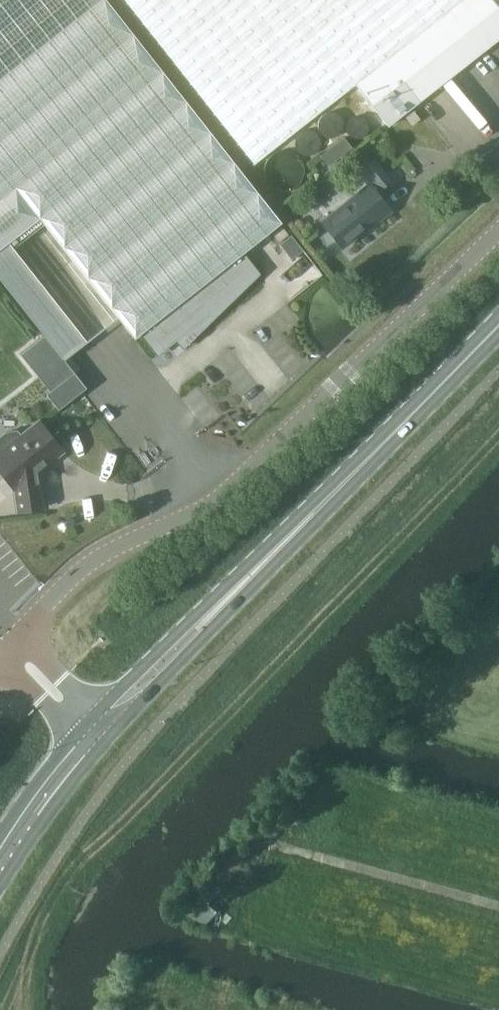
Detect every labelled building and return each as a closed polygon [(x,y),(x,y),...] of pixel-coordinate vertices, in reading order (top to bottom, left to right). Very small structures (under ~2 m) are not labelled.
[(63,360),(87,341),(8,242),(39,217),(134,338),(141,332),(142,332),(242,253),(243,253),(281,222),(106,0),(0,0),(0,281),(63,360)] [(355,85),(463,0),(125,0),(254,164),(355,85)] [(493,0),(463,0),(355,85),(387,126),(498,38),(498,7),(493,0)] [(415,111),(407,118),(413,126),(421,119),(415,111)] [(373,181),(330,216),(322,222),(342,247),(390,209),(375,192),(390,180),(374,160),(363,169),(373,181)] [(292,236),(280,245),(292,259),(304,250),(292,236)] [(258,274),(242,253),(141,332),(157,353),(179,336),(185,343),(182,345),(183,346),(258,274)] [(49,392),(46,394),(58,409),(86,388),(74,373),(49,392)] [(53,456),(61,450),(40,423),(22,437),(17,431),(11,431),(5,433),(0,437),(0,469),(14,487),(17,512),(43,508),(37,468),(53,456)]
